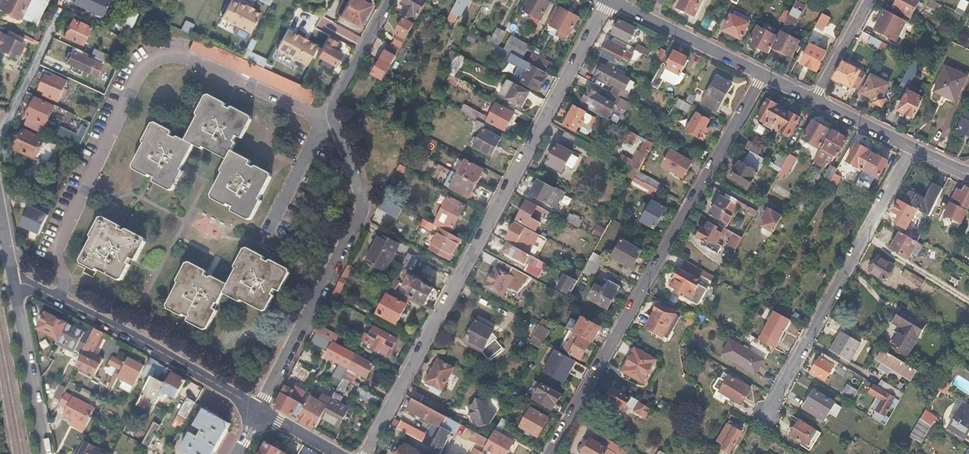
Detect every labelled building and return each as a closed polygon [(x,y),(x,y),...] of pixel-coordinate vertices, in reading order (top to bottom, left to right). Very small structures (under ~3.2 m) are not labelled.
[(18,15),(27,19),(36,0),(1,0),(0,2),(0,8),(5,10),(17,16),(18,15)] [(27,19),(34,22),(44,0),(36,0),(27,19)] [(60,1),(77,9),(82,0),(61,0),(60,1)] [(234,0),(230,0),(222,16),(251,31),(260,13),(253,9),(254,8),(246,4),(245,5),(238,1),(238,2),(234,0)] [(362,0),(347,0),(339,16),(358,27),(370,5),(362,0)] [(403,2),(407,4),(401,15),(412,21),(413,18),(417,20),(426,3),(420,0),(405,0),(403,2)] [(451,12),(458,15),(466,0),(457,0),(451,12)] [(547,0),(528,0),(522,10),(532,15),(540,20),(550,2),(547,0)] [(653,10),(660,13),(666,0),(657,0),(653,10)] [(678,9),(695,16),(703,0),(682,0),(678,9)] [(797,0),(792,9),(785,22),(780,32),(781,33),(773,47),(775,48),(774,49),(781,53),(782,51),(791,56),(799,41),(788,36),(805,5),(797,0)] [(893,7),(911,17),(920,0),(897,0),(893,7)] [(560,8),(555,6),(546,22),(552,25),(551,25),(560,30),(562,31),(559,37),(566,40),(569,34),(569,35),(579,17),(561,8),(560,8)] [(786,15),(783,14),(780,19),(785,22),(792,9),(790,7),(786,15)] [(905,20),(885,9),(874,30),(893,41),(905,20)] [(830,18),(821,13),(815,26),(823,30),(830,18)] [(540,20),(532,15),(529,21),(537,25),(540,20)] [(749,24),(731,15),(723,30),(741,40),(749,24)] [(90,27),(72,18),(68,27),(64,36),(81,44),(90,27)] [(414,24),(405,18),(396,35),(398,36),(393,44),(396,45),(394,47),(400,50),(414,24)] [(516,24),(510,21),(505,31),(511,34),(516,24)] [(636,30),(619,21),(613,34),(629,42),(636,30)] [(195,26),(187,22),(182,32),(186,34),(190,35),(195,26)] [(778,36),(757,26),(749,43),(768,53),(778,36)] [(316,45),(287,29),(276,49),(306,65),(316,45)] [(504,34),(496,29),(490,42),(498,46),(504,34)] [(16,56),(23,43),(21,42),(13,38),(15,33),(8,30),(6,34),(0,31),(0,49),(16,56)] [(23,37),(15,33),(13,38),(21,42),(23,37)] [(336,38),(329,35),(317,55),(323,58),(319,65),(330,71),(340,53),(339,52),(340,50),(334,47),(336,42),(334,41),(336,38)] [(871,36),(868,43),(879,48),(882,41),(871,36)] [(528,46),(510,37),(504,49),(509,52),(522,59),(528,46)] [(615,37),(612,43),(627,51),(631,45),(615,37)] [(192,42),(189,50),(248,77),(267,85),(310,104),(313,97),(315,92),(254,66),(194,39),(192,42)] [(887,44),(882,41),(879,48),(878,49),(883,52),(887,44)] [(612,43),(609,42),(603,55),(610,59),(609,63),(618,67),(622,59),(625,60),(629,52),(627,51),(612,43)] [(636,48),(635,50),(648,57),(651,51),(638,44),(636,48)] [(827,52),(812,44),(802,63),(817,71),(827,52)] [(394,47),(390,45),(387,51),(397,56),(400,50),(394,47)] [(66,61),(72,64),(69,69),(80,75),(82,69),(91,73),(85,86),(104,95),(112,76),(107,74),(110,69),(84,56),(86,53),(73,46),(69,54),(66,61)] [(94,47),(90,55),(104,62),(108,54),(94,47)] [(246,49),(242,56),(256,63),(263,66),(267,59),(246,49)] [(666,52),(661,49),(655,60),(660,63),(666,52)] [(397,56),(387,51),(373,75),(383,81),(397,56)] [(465,56),(458,52),(447,73),(454,77),(465,56)] [(506,57),(528,69),(521,82),(533,88),(532,90),(535,92),(536,90),(537,90),(546,74),(531,66),(532,64),(526,60),(522,59),(509,52),(506,57)] [(551,63),(530,52),(526,60),(532,64),(546,71),(551,63)] [(667,66),(662,64),(651,85),(659,90),(663,81),(673,86),(680,84),(684,77),(680,75),(688,59),(674,52),(667,66)] [(922,62),(913,58),(906,72),(912,75),(917,67),(919,68),(922,62)] [(866,74),(842,62),(833,78),(834,79),(834,80),(834,82),(839,85),(842,84),(842,83),(851,87),(851,86),(858,89),(865,76),(866,74)] [(922,62),(919,68),(933,75),(936,70),(922,62)] [(607,67),(602,65),(596,77),(604,81),(605,79),(617,85),(613,93),(625,100),(635,82),(624,76),(626,72),(618,67),(609,63),(607,67)] [(967,77),(945,66),(933,91),(955,101),(967,77)] [(55,79),(46,75),(42,82),(39,89),(47,93),(46,96),(57,102),(61,94),(64,96),(67,90),(64,88),(67,81),(57,76),(55,79)] [(731,84),(717,76),(702,103),(716,111),(731,84)] [(870,79),(865,76),(858,89),(858,90),(863,93),(876,100),(875,102),(876,104),(878,105),(883,104),(885,100),(884,98),(882,97),(887,85),(871,77),(870,79)] [(459,79),(458,82),(473,90),(474,87),(459,79)] [(530,91),(507,79),(499,95),(522,107),(530,91)] [(587,102),(585,107),(609,119),(616,106),(625,111),(630,102),(625,100),(613,93),(608,102),(597,96),(598,93),(589,89),(583,100),(587,102)] [(922,99),(908,92),(898,111),(905,114),(904,115),(913,119),(922,99)] [(252,118),(251,117),(233,108),(232,110),(231,110),(225,107),(227,104),(210,96),(206,97),(196,116),(199,117),(186,142),(178,138),(176,140),(171,137),(173,132),(158,124),(153,125),(143,144),(146,146),(134,168),(134,169),(135,171),(150,179),(151,176),(154,178),(157,179),(154,184),(171,192),(175,191),(185,173),(182,172),(195,147),(203,151),(204,149),(209,152),(227,162),(228,162),(222,174),(225,175),(213,196),(215,201),(229,209),(230,207),(236,210),(234,214),(251,222),(255,221),(264,202),(262,201),(273,181),(271,175),(257,168),(256,171),(250,168),(253,163),(233,153),(237,145),(236,144),(235,143),(238,138),(239,139),(242,140),(252,121),(252,118)] [(30,108),(27,107),(23,115),(44,125),(53,106),(35,97),(33,103),(30,108)] [(686,100),(680,97),(675,106),(687,112),(692,104),(686,100)] [(777,105),(768,100),(758,118),(767,123),(766,125),(771,128),(772,126),(774,127),(783,112),(776,108),(777,105)] [(514,114),(496,104),(488,119),(487,121),(504,131),(514,114)] [(589,114),(575,107),(565,125),(577,131),(579,127),(582,128),(585,123),(589,125),(592,118),(589,114)] [(469,108),(466,114),(477,120),(485,124),(487,121),(488,119),(469,108)] [(789,116),(783,112),(774,127),(790,136),(800,118),(791,113),(789,116)] [(966,112),(957,130),(968,136),(968,113),(966,112)] [(709,121),(696,114),(687,131),(703,140),(709,130),(705,128),(709,121)] [(473,128),(481,132),(473,146),(491,156),(501,139),(496,136),(498,131),(485,124),(477,120),(473,128)] [(829,130),(814,121),(804,139),(819,147),(829,130)] [(56,145),(24,128),(19,138),(13,149),(46,165),(56,145)] [(653,143),(625,128),(620,137),(633,144),(636,137),(645,142),(635,162),(622,155),(619,160),(634,167),(638,170),(653,143)] [(512,130),(509,137),(521,143),(525,136),(512,130)] [(558,145),(556,147),(547,164),(564,172),(581,140),(566,131),(558,145)] [(847,140),(831,131),(822,147),(838,157),(847,140)] [(762,148),(748,140),(744,148),(758,156),(762,148)] [(873,153),(857,145),(848,161),(863,170),(873,153)] [(691,162),(670,150),(662,166),(683,177),(691,162)] [(415,153),(411,151),(407,158),(411,161),(415,153)] [(788,157),(780,153),(773,165),(781,169),(786,159),(788,157)] [(794,155),(790,153),(788,157),(786,159),(791,162),(794,155)] [(878,156),(873,153),(863,170),(856,182),(868,189),(875,176),(879,178),(889,161),(879,155),(878,156)] [(413,164),(405,160),(403,165),(407,167),(410,169),(413,164)] [(484,170),(465,161),(458,174),(478,184),(483,175),(482,174),(484,170)] [(737,169),(736,170),(731,178),(749,187),(758,172),(741,162),(737,169)] [(403,165),(401,163),(397,170),(403,173),(407,167),(403,165)] [(773,165),(771,163),(765,173),(775,179),(781,169),(773,165)] [(836,170),(829,166),(823,178),(825,179),(822,184),(827,186),(828,184),(829,183),(834,174),(836,170)] [(638,170),(634,167),(628,179),(632,181),(635,177),(638,171),(638,170)] [(638,171),(635,177),(657,189),(660,184),(638,171)] [(478,184),(458,174),(450,188),(469,198),(472,193),(473,193),(478,184)] [(840,178),(834,174),(829,183),(835,187),(840,178)] [(632,181),(631,183),(654,195),(657,189),(635,177),(632,181)] [(538,181),(531,195),(547,204),(549,204),(556,208),(565,192),(561,190),(559,189),(558,191),(538,181)] [(909,192),(904,202),(916,208),(929,215),(940,192),(942,189),(933,185),(926,200),(909,192)] [(962,223),(968,208),(968,190),(965,188),(963,193),(958,191),(946,216),(962,223)] [(724,198),(721,197),(711,214),(729,224),(732,217),(729,216),(738,200),(726,194),(724,198)] [(466,206),(449,197),(434,225),(450,234),(453,228),(454,229),(466,206)] [(545,209),(528,200),(517,220),(536,230),(540,223),(538,222),(543,213),(545,209)] [(900,200),(893,211),(900,215),(896,222),(906,228),(913,214),(916,208),(904,202),(900,200)] [(665,209),(653,202),(642,221),(654,228),(665,209)] [(768,209),(769,209),(764,219),(767,221),(763,226),(764,227),(762,232),(762,234),(767,237),(770,236),(773,230),(774,231),(786,211),(772,203),(768,209)] [(46,217),(27,208),(19,227),(37,236),(46,217)] [(916,208),(913,214),(927,221),(929,215),(916,208)] [(550,212),(548,216),(557,221),(559,217),(550,212)] [(582,221),(570,214),(566,221),(579,228),(582,221)] [(101,215),(97,217),(87,235),(90,237),(78,258),(80,262),(85,265),(95,270),(96,268),(117,280),(121,278),(129,264),(127,262),(130,257),(134,260),(144,242),(141,237),(124,227),(122,230),(118,228),(115,227),(117,223),(109,219),(101,215)] [(515,222),(506,238),(517,244),(515,247),(528,254),(539,235),(515,222)] [(608,225),(602,222),(599,228),(604,232),(608,225)] [(436,231),(439,233),(430,249),(449,260),(460,239),(450,234),(434,225),(433,224),(429,231),(434,234),(436,231)] [(705,230),(703,229),(698,237),(708,243),(705,247),(714,252),(717,245),(717,244),(722,234),(725,236),(726,235),(732,238),(729,245),(736,249),(742,238),(719,226),(717,229),(709,224),(705,230)] [(921,233),(910,227),(906,234),(917,241),(921,233)] [(604,232),(599,228),(594,236),(600,239),(604,232)] [(906,234),(900,231),(892,247),(908,257),(911,252),(916,255),(922,245),(917,242),(917,241),(906,234)] [(399,245),(381,234),(367,261),(385,271),(399,245)] [(641,252),(622,240),(612,257),(632,268),(641,252)] [(508,243),(502,254),(520,264),(519,267),(530,273),(532,268),(539,272),(543,264),(544,263),(528,254),(515,247),(508,243)] [(937,252),(930,248),(926,254),(933,258),(937,252)] [(267,258),(265,257),(250,249),(246,250),(236,269),(239,270),(230,286),(227,285),(205,273),(207,271),(190,262),(185,263),(175,282),(178,284),(167,304),(168,309),(185,318),(186,316),(189,317),(192,319),(190,323),(204,330),(206,332),(211,330),(220,312),(217,310),(226,295),(241,303),(243,304),(245,301),(265,312),(269,311),(277,297),(274,296),(277,290),(282,292),(292,274),(290,271),(272,261),(271,263),(266,260),(267,258)] [(414,255),(409,252),(402,265),(407,268),(414,255)] [(601,260),(592,255),(589,260),(598,265),(601,260)] [(488,263),(496,267),(486,287),(504,296),(515,276),(542,290),(545,284),(492,256),(488,263)] [(871,263),(873,264),(870,270),(885,279),(894,265),(878,256),(877,258),(875,257),(871,263)] [(919,274),(938,286),(941,280),(945,285),(960,294),(966,284),(968,286),(968,278),(953,269),(954,266),(940,258),(936,265),(923,258),(919,265),(923,267),(919,274)] [(589,260),(588,261),(582,272),(591,277),(598,265),(589,260)] [(683,272),(680,270),(671,286),(678,290),(676,293),(683,297),(685,294),(692,298),(701,282),(699,281),(702,276),(712,282),(715,278),(688,262),(683,272)] [(549,268),(543,264),(539,272),(537,276),(543,280),(549,268)] [(353,267),(348,265),(334,293),(338,295),(353,267)] [(903,268),(900,274),(910,280),(919,285),(922,280),(914,274),(903,268)] [(570,279),(560,273),(555,284),(564,289),(562,293),(568,296),(577,281),(571,277),(570,279)] [(411,275),(405,286),(412,290),(409,295),(427,304),(435,289),(411,275)] [(400,282),(395,279),(390,287),(396,290),(400,282)] [(597,286),(596,286),(589,299),(608,309),(620,287),(608,281),(603,290),(600,289),(603,285),(599,283),(597,286)] [(381,291),(386,294),(376,313),(397,324),(411,298),(396,290),(390,287),(385,284),(381,291)] [(587,303),(583,310),(601,321),(605,314),(587,303)] [(655,310),(656,311),(647,327),(664,336),(677,315),(658,304),(655,310)] [(903,307),(894,322),(902,327),(901,328),(917,338),(926,322),(903,307)] [(793,319),(776,310),(759,338),(777,348),(793,319)] [(65,325),(46,315),(39,329),(59,339),(65,325)] [(478,322),(476,321),(467,339),(485,349),(495,331),(488,327),(490,323),(481,317),(478,322)] [(600,328),(582,317),(574,332),(575,333),(591,342),(592,342),(600,328)] [(696,319),(692,317),(682,333),(687,335),(696,319)] [(553,324),(543,319),(540,325),(550,330),(553,324)] [(364,336),(366,337),(364,342),(387,354),(392,345),(393,346),(396,339),(390,336),(393,331),(375,321),(368,334),(366,333),(364,336)] [(65,325),(59,339),(58,341),(83,353),(91,337),(94,330),(91,328),(88,335),(65,325)] [(317,325),(314,331),(331,340),(334,342),(335,343),(338,337),(317,325)] [(550,330),(540,325),(534,335),(544,341),(550,330)] [(917,338),(901,328),(892,344),(908,353),(917,338)] [(314,331),(310,338),(327,347),(331,340),(314,331)] [(591,342),(575,333),(564,351),(580,360),(591,342)] [(687,335),(682,333),(668,359),(672,361),(683,342),(687,335)] [(860,344),(841,333),(831,351),(849,362),(860,344)] [(91,337),(83,353),(77,366),(96,375),(103,361),(92,355),(99,341),(91,337)] [(764,360),(731,340),(722,354),(755,374),(764,360)] [(334,342),(331,349),(326,357),(348,368),(356,354),(335,343),(334,342)] [(656,360),(635,348),(623,370),(644,382),(656,360)] [(578,362),(556,349),(543,370),(566,383),(578,362)] [(882,349),(877,359),(908,378),(914,368),(882,349)] [(839,363),(822,352),(812,372),(826,380),(833,367),(836,368),(839,363)] [(373,363),(356,354),(348,368),(343,377),(353,383),(358,374),(365,378),(373,363)] [(112,356),(108,363),(118,368),(122,370),(126,363),(112,356)] [(126,363),(122,370),(117,379),(123,383),(120,389),(130,394),(133,387),(134,388),(144,368),(138,364),(139,361),(134,359),(133,361),(128,359),(126,363)] [(46,360),(37,362),(40,378),(48,371),(46,360)] [(160,364),(151,360),(146,371),(154,375),(160,364)] [(455,368),(440,360),(427,382),(443,391),(455,368)] [(170,370),(160,364),(154,375),(160,379),(163,374),(166,376),(170,370)] [(122,370),(118,368),(108,387),(112,389),(117,379),(122,370)] [(846,375),(851,378),(843,391),(854,397),(865,378),(849,369),(846,375)] [(166,385),(152,378),(138,405),(144,409),(150,399),(157,403),(162,395),(173,374),(172,374),(166,385)] [(186,381),(173,374),(162,395),(168,398),(169,395),(177,399),(186,381)] [(720,376),(714,386),(715,389),(740,404),(750,388),(729,375),(727,378),(723,375),(720,376)] [(535,380),(528,395),(535,398),(531,405),(548,414),(555,402),(557,404),(562,395),(535,380)] [(306,393),(287,383),(275,406),(293,416),(306,393)] [(877,396),(882,399),(876,410),(872,417),(881,423),(894,401),(897,403),(899,400),(887,392),(874,384),(870,392),(877,396)] [(890,387),(887,392),(899,400),(902,394),(890,387)] [(608,397),(610,398),(607,404),(623,414),(630,402),(639,407),(636,411),(646,417),(651,407),(640,401),(632,397),(631,399),(612,389),(608,397)] [(835,402),(814,390),(804,408),(825,421),(835,402)] [(320,395),(315,392),(299,419),(315,429),(321,417),(331,399),(324,395),(321,400),(318,399),(320,395)] [(58,406),(66,410),(63,417),(76,424),(73,428),(83,433),(92,416),(91,416),(94,410),(65,394),(58,406)] [(882,399),(877,396),(871,408),(876,410),(882,399)] [(414,398),(408,410),(433,423),(426,435),(423,442),(431,447),(442,427),(448,417),(414,398)] [(474,404),(470,405),(475,424),(480,427),(490,424),(497,411),(491,408),(489,399),(483,401),(478,398),(474,404)] [(349,408),(331,399),(321,417),(339,427),(349,408)] [(196,404),(189,400),(181,413),(188,418),(196,404)] [(191,432),(182,449),(190,453),(215,453),(230,428),(227,420),(196,404),(188,418),(197,423),(195,426),(203,431),(199,437),(191,432)] [(964,405),(949,428),(965,438),(968,431),(968,408),(964,405)] [(548,418),(531,409),(521,426),(539,436),(548,418)] [(401,421),(395,417),(391,424),(398,428),(401,421)] [(457,422),(448,417),(442,427),(452,432),(457,422)] [(932,425),(923,418),(912,436),(922,442),(932,425)] [(516,426),(504,419),(500,425),(513,431),(516,426)] [(792,427),(788,435),(811,448),(811,447),(817,449),(825,434),(799,420),(795,428),(792,427)] [(398,428),(405,432),(423,442),(426,435),(401,421),(398,428)] [(391,424),(387,431),(400,439),(402,436),(405,432),(398,428),(391,424)] [(734,428),(727,424),(718,440),(724,444),(722,448),(730,453),(742,433),(737,430),(738,428),(736,426),(734,428)] [(160,428),(155,426),(145,445),(150,447),(160,428)] [(452,432),(442,427),(431,447),(429,451),(427,453),(439,453),(452,432)] [(471,430),(466,427),(462,434),(467,437),(471,430)] [(482,436),(471,430),(467,437),(478,443),(482,436)] [(489,439),(485,447),(485,448),(496,453),(507,453),(514,441),(494,430),(489,439)] [(405,432),(402,436),(429,451),(431,447),(423,442),(405,432)] [(489,439),(482,436),(478,443),(485,447),(489,439)] [(584,451),(583,453),(586,453),(615,453),(616,453),(617,453),(625,453),(627,451),(615,444),(604,436),(599,444),(591,439),(588,445),(585,444),(582,449),(584,451)] [(86,442),(80,453),(108,453),(86,442)] [(268,442),(261,453),(280,453),(282,451),(268,442)] [(405,445),(400,453),(422,453),(405,445)]
